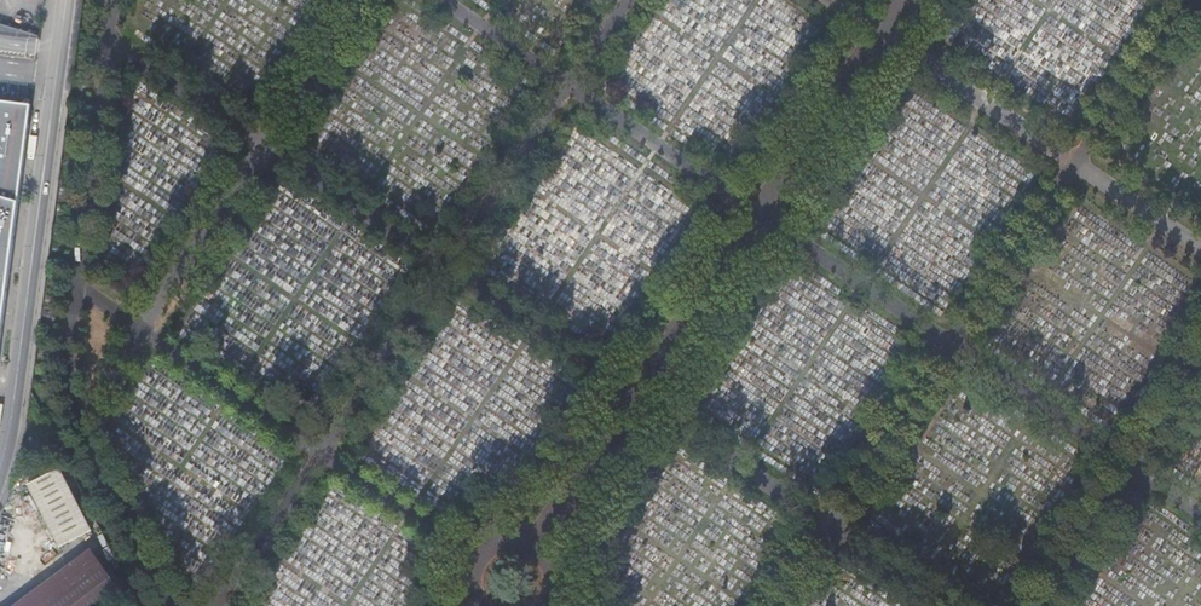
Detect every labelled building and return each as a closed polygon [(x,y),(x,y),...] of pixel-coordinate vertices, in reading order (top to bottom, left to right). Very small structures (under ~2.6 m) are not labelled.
[(32,103),(0,98),(0,348),(32,103)] [(40,444),(27,443),(27,453),(39,454),(40,444)] [(60,468),(27,484),(59,547),(92,530),(60,468)] [(85,535),(63,546),(69,560),(91,549),(85,535)] [(125,596),(94,553),(43,592),(24,605),(112,605),(125,596)]
